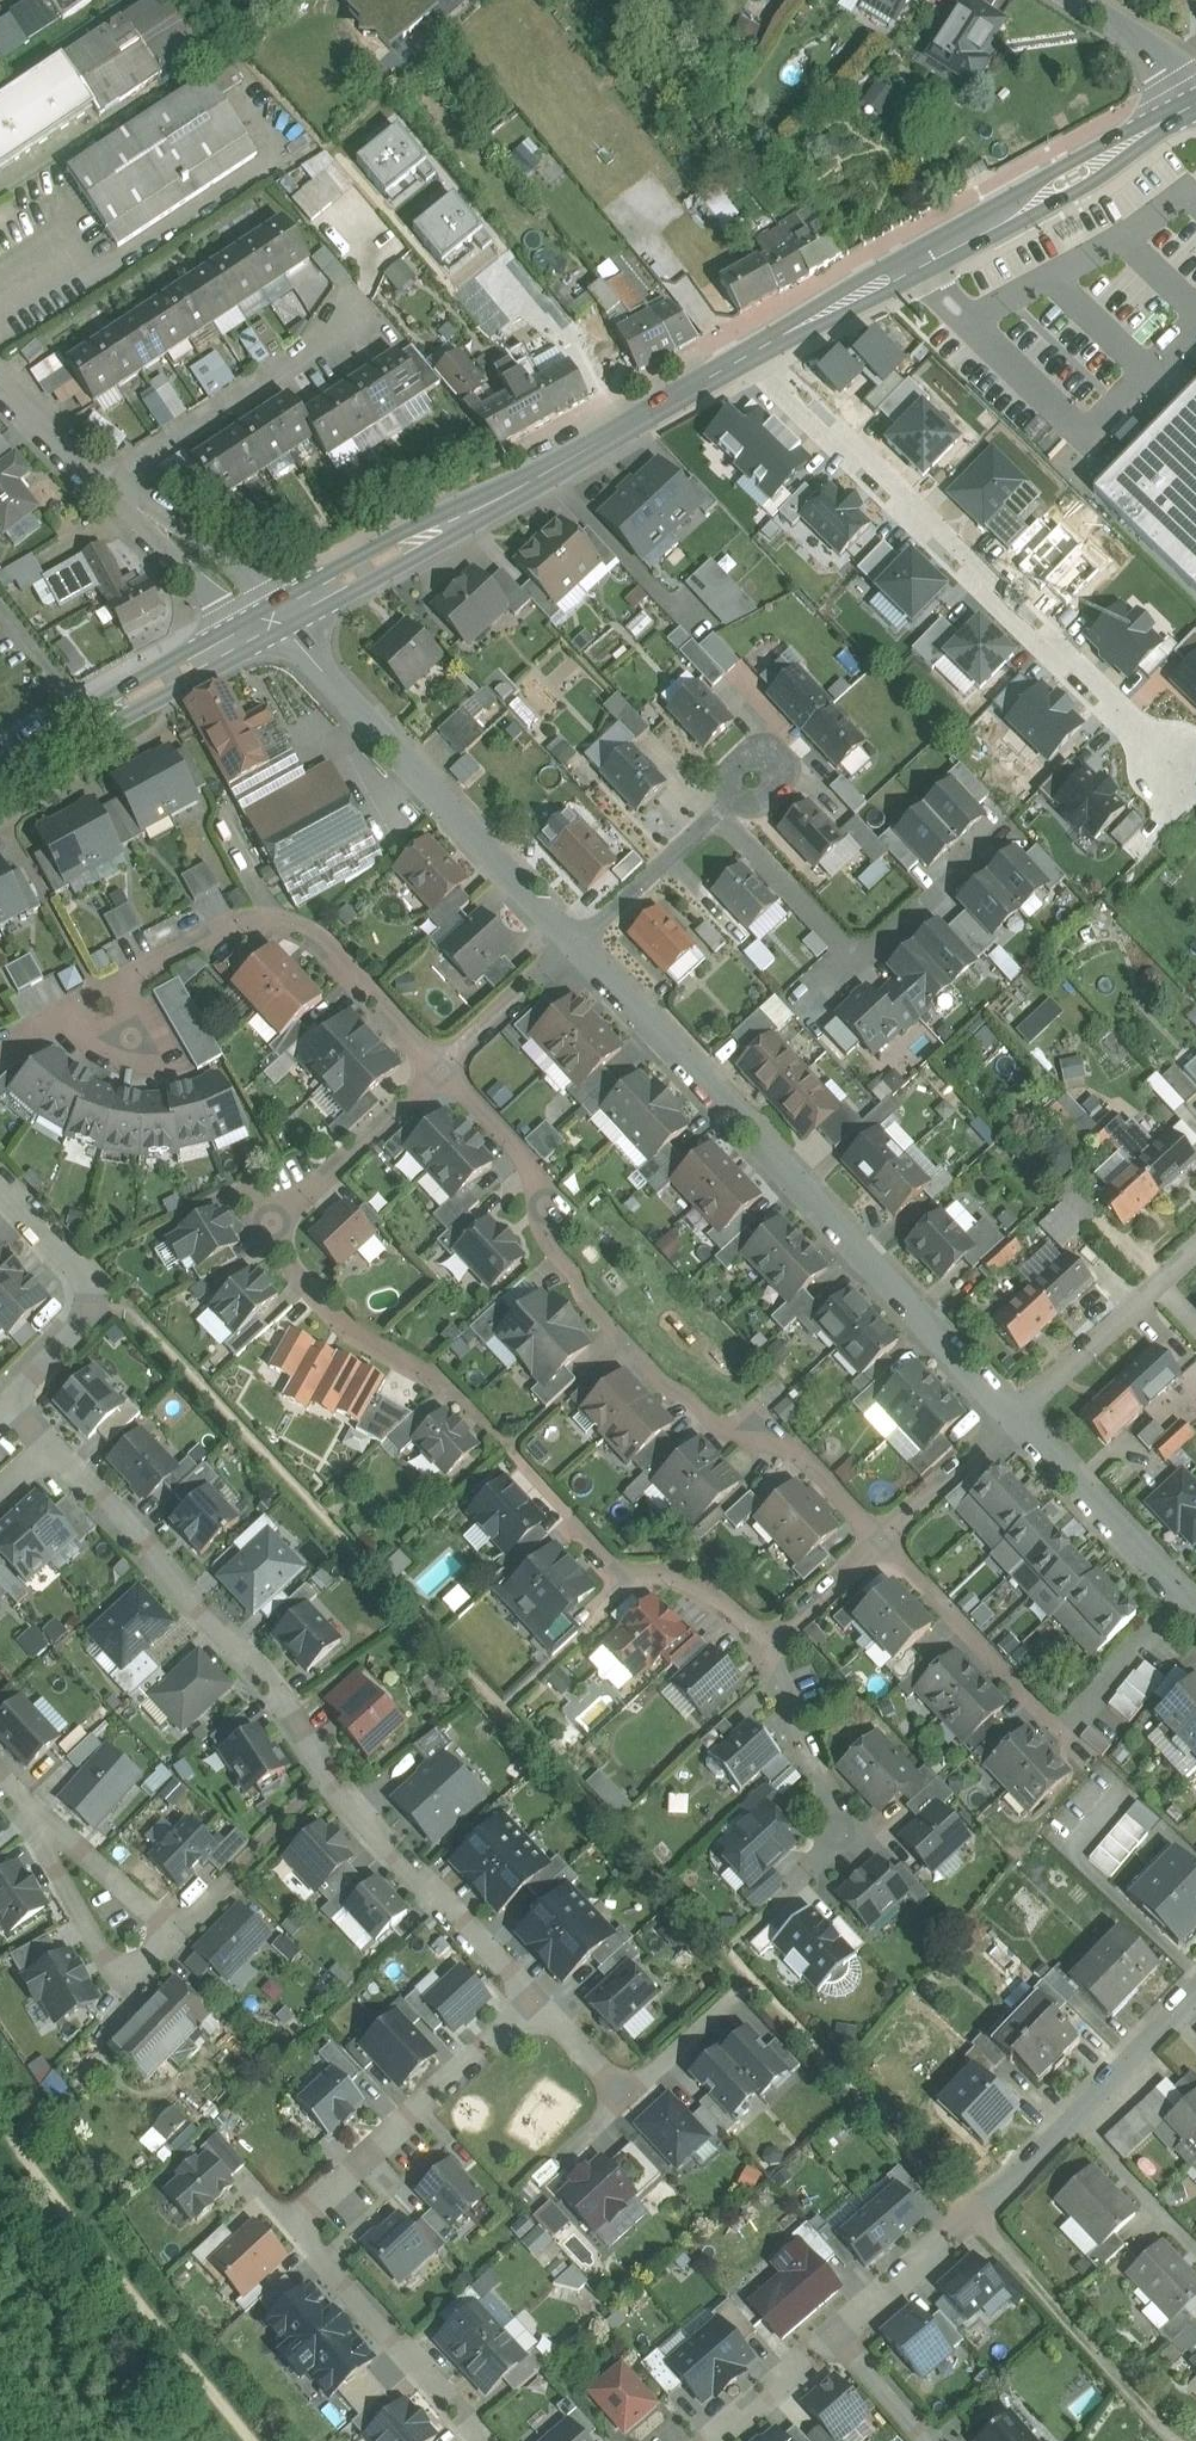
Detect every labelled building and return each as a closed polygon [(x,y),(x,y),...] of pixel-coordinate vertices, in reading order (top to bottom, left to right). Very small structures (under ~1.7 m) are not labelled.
[(63,20),(94,0),(50,0),(63,20)] [(123,21),(160,75),(200,48),(168,0),(154,0),(123,21)] [(349,12),(364,28),(364,37),(378,38),(390,52),(433,13),(421,0),(362,0),(349,12)] [(433,13),(435,12),(443,21),(467,0),(421,0),(433,13)] [(658,14),(674,0),(646,0),(658,14)] [(860,10),(889,28),(896,15),(897,16),(908,0),(866,0),(860,10)] [(967,0),(966,0),(929,57),(973,86),(987,64),(980,59),(1003,23),(967,0)] [(122,19),(62,60),(95,108),(94,108),(99,116),(160,75),(123,21),(122,19)] [(0,101),(0,172),(94,108),(95,108),(62,60),(61,59),(0,101)] [(207,79),(68,172),(118,247),(258,155),(207,79)] [(878,80),(862,101),(878,113),(894,93),(878,80)] [(397,129),(357,163),(386,198),(417,172),(427,183),(436,175),(397,129)] [(335,164),(293,200),(311,222),(354,186),(335,164)] [(454,198),(413,231),(442,266),(474,240),(483,251),(492,244),(454,198)] [(797,217),(780,227),(781,231),(788,243),(806,233),(797,217)] [(283,221),(259,237),(285,277),(310,261),(283,221)] [(806,233),(788,243),(809,277),(842,258),(822,224),(806,233)] [(781,231),(775,234),(774,233),(770,234),(771,236),(757,243),(765,257),(788,243),(781,231)] [(285,277),(259,237),(235,253),(261,293),(285,277)] [(765,257),(758,261),(777,294),(809,277),(788,243),(765,257)] [(324,249),(311,260),(334,286),(347,274),(324,249)] [(237,309),(261,293),(235,253),(211,269),(237,309)] [(383,272),(398,290),(414,276),(399,258),(383,272)] [(720,282),(741,315),(777,294),(758,261),(720,282)] [(237,309),(211,269),(187,285),(214,325),(237,309)] [(187,285),(163,301),(190,340),(214,325),(187,285)] [(613,298),(602,285),(588,295),(597,306),(607,318),(620,307),(613,298)] [(642,307),(628,287),(613,298),(620,307),(628,317),(642,307)] [(575,306),(568,298),(566,300),(555,288),(550,292),(567,312),(575,306)] [(575,306),(567,312),(576,323),(597,306),(588,295),(575,306)] [(190,340),(163,301),(140,317),(166,356),(190,340)] [(697,340),(669,304),(649,315),(675,352),(697,340)] [(514,306),(480,322),(493,350),(528,335),(514,306)] [(675,352),(649,315),(630,326),(651,365),(675,352)] [(140,317),(116,332),(142,372),(166,356),(140,317)] [(263,321),(251,330),(270,357),(282,349),(263,321)] [(630,326),(630,325),(616,333),(639,373),(651,365),(630,326)] [(251,330),(238,339),(257,366),(270,357),(251,330)] [(116,332),(92,348),(118,388),(142,372),(116,332)] [(561,352),(556,350),(542,358),(532,340),(504,357),(512,367),(555,419),(588,400),(561,352)] [(118,388),(92,348),(67,365),(93,403),(93,404),(118,388)] [(435,375),(412,348),(399,356),(424,394),(442,383),(435,375)] [(199,353),(185,362),(209,398),(222,389),(203,361),(199,353)] [(203,361),(222,389),(234,381),(216,353),(203,361)] [(81,410),(93,403),(67,365),(60,354),(31,373),(49,398),(53,395),(61,406),(73,398),(81,410)] [(398,354),(373,371),(399,410),(424,394),(399,356),(398,354)] [(512,367),(497,376),(509,397),(492,406),(477,389),(483,384),(459,355),(435,375),(442,383),(500,450),(555,419),(512,367)] [(600,369),(608,382),(621,375),(613,361),(600,369)] [(399,410),(373,371),(349,386),(376,426),(399,410)] [(879,412),(905,385),(894,374),(878,391),(865,404),(876,415),(879,412)] [(879,412),(899,432),(922,408),(929,401),(909,381),(905,385),(879,412)] [(156,393),(175,421),(187,413),(168,385),(156,393)] [(376,426),(349,386),(325,402),(352,442),(376,426)] [(1094,494),(1195,594),(1195,388),(1094,494)] [(140,397),(162,430),(175,421),(156,393),(153,389),(140,397)] [(302,418),(288,398),(265,414),(291,454),(315,438),(302,418)] [(352,442),(325,402),(302,418),(315,438),(328,458),(352,442)] [(899,432),(888,444),(923,478),(958,443),(922,408),(899,432)] [(92,414),(83,426),(117,452),(126,440),(92,414)] [(265,414),(241,430),(267,470),(291,454),(265,414)] [(708,439),(747,477),(787,437),(774,423),(771,427),(760,416),(743,434),(727,418),(708,439)] [(267,470),(241,430),(217,446),(243,485),(267,470)] [(16,457),(0,437),(0,469),(16,457)] [(787,437),(747,477),(772,501),(782,490),(809,464),(798,453),(801,450),(787,437)] [(243,485),(217,446),(192,462),(203,478),(219,502),(243,485)] [(184,450),(171,459),(189,487),(203,478),(192,462),(184,450)] [(950,496),(984,528),(1004,508),(1026,485),(992,453),(950,496)] [(15,548),(41,527),(31,514),(37,510),(17,483),(29,474),(16,457),(0,469),(0,529),(15,548)] [(189,487),(171,459),(157,468),(176,496),(189,487)] [(624,497),(602,518),(641,559),(698,506),(660,466),(637,488),(632,482),(620,493),(624,497)] [(1026,485),(1004,508),(1018,521),(1039,499),(1026,485)] [(801,518),(818,500),(805,487),(793,500),(778,515),(793,528),(802,519),(801,518)] [(829,489),(818,500),(801,518),(802,519),(840,557),(869,527),(856,514),(860,509),(848,497),(843,502),(829,489)] [(778,515),(793,500),(782,490),(772,501),(763,510),(773,520),(778,515)] [(1004,508),(984,528),(1009,552),(1029,532),(1018,521),(1004,508)] [(577,539),(561,522),(538,543),(577,585),(600,564),(577,539)] [(617,561),(588,529),(577,539),(600,564),(606,570),(617,561)] [(577,585),(538,543),(516,564),(532,581),(555,606),(577,585)] [(857,571),(877,591),(904,564),(884,544),(857,571)] [(46,579),(45,579),(46,580),(33,588),(44,607),(50,608),(58,603),(61,609),(98,588),(125,635),(164,613),(147,582),(139,587),(133,576),(123,582),(103,547),(46,579)] [(31,556),(9,569),(23,593),(33,588),(46,580),(45,579),(46,579),(31,556)] [(904,564),(877,591),(881,595),(908,621),(912,625),(945,590),(911,557),(904,564)] [(754,607),(711,562),(685,585),(725,628),(756,612),(754,607)] [(473,571),(461,582),(463,584),(446,600),(445,598),(433,608),(463,640),(481,623),(491,623),(507,608),(508,608),(487,585),(473,571)] [(521,591),(502,571),(487,585),(508,608),(507,608),(515,617),(531,602),(521,591)] [(555,606),(532,581),(521,591),(531,602),(550,623),(561,613),(555,606)] [(896,633),(908,621),(881,595),(869,607),(896,633)] [(1121,609),(1089,641),(1129,679),(1138,669),(1161,647),(1149,635),(1152,632),(1137,617),(1133,620),(1121,609)] [(946,658),(963,641),(942,621),(912,651),(933,671),(934,670),(946,658)] [(408,624),(373,658),(406,692),(441,659),(408,624)] [(963,641),(946,658),(976,687),(980,691),(1013,657),(979,624),(963,641)] [(681,630),(668,642),(680,653),(692,641),(681,630)] [(1187,668),(1195,659),(1195,633),(1195,632),(1178,650),(1174,654),(1187,668)] [(739,664),(713,636),(699,649),(725,676),(739,664)] [(1168,640),(1161,647),(1138,669),(1149,680),(1178,650),(1168,640)] [(699,649),(692,641),(680,653),(712,688),(725,676),(699,649)] [(536,660),(554,683),(578,665),(561,642),(536,660)] [(976,687),(946,658),(934,670),(964,699),(976,687)] [(1172,683),(1195,707),(1195,659),(1187,668),(1172,683)] [(794,661),(787,668),(781,661),(761,680),(773,692),(769,696),(803,733),(831,707),(797,670),(800,667),(794,661)] [(688,674),(662,698),(671,708),(668,711),(704,749),(733,723),(688,674)] [(992,706),(1009,722),(1038,693),(1021,677),(992,706)] [(225,683),(185,705),(205,742),(245,720),(244,719),(225,683)] [(1009,722),(1008,723),(1048,762),(1082,728),(1069,715),(1071,713),(1057,699),(1055,702),(1042,689),(1038,693),(1009,722)] [(650,730),(617,694),(603,707),(619,724),(636,742),(636,743),(650,730)] [(539,720),(519,698),(509,707),(529,729),(539,720)] [(267,707),(244,719),(245,720),(252,734),(275,722),(267,707)] [(831,707),(803,733),(837,770),(839,768),(851,780),(870,762),(859,750),(865,744),(831,707)] [(463,710),(438,733),(449,745),(474,722),(463,710)] [(245,720),(205,742),(230,788),(270,766),(252,734),(245,720)] [(474,722),(449,745),(461,758),(486,735),(474,722)] [(602,773),(630,747),(636,742),(619,724),(585,755),(602,773)] [(665,786),(630,747),(602,773),(637,811),(665,786)] [(185,750),(173,757),(170,750),(152,760),(153,762),(143,768),(169,816),(197,801),(194,794),(206,787),(185,750)] [(461,783),(479,769),(467,754),(449,768),(461,783)] [(1054,804),(1082,776),(1068,762),(1038,793),(1053,807),(1055,805),(1054,804)] [(330,765),(244,813),(281,882),(302,871),(368,834),(330,765)] [(169,816),(143,768),(133,773),(131,771),(114,781),(124,799),(111,805),(132,843),(146,835),(143,830),(169,816)] [(1082,776),(1054,804),(1055,805),(1065,815),(1062,818),(1079,835),(1083,832),(1094,843),(1125,811),(1114,800),(1117,796),(1100,779),(1097,783),(1086,772),(1082,776)] [(831,785),(852,812),(864,803),(844,776),(831,785)] [(951,786),(925,810),(955,843),(982,818),(951,786)] [(94,803),(88,802),(81,805),(80,810),(66,818),(93,868),(121,853),(119,850),(132,843),(111,805),(98,812),(94,803)] [(807,804),(779,830),(815,869),(818,866),(844,842),(807,804)] [(893,830),(870,805),(856,818),(879,843),(893,830)] [(955,843),(925,810),(899,834),(929,868),(955,843)] [(581,826),(569,813),(540,839),(552,852),(587,891),(616,864),(581,826)] [(66,818),(51,826),(46,825),(39,828),(38,833),(47,851),(35,858),(55,896),(70,888),(67,883),(93,868),(66,818)] [(879,843),(856,818),(842,831),(848,838),(860,851),(874,866),(878,863),(888,853),(879,843)] [(368,834),(302,871),(310,885),(376,849),(368,834)] [(848,838),(844,842),(818,866),(830,879),(860,851),(848,838)] [(428,841),(396,871),(433,910),(434,911),(458,888),(465,881),(428,841)] [(1045,887),(1014,853),(988,878),(1019,911),(1045,887)] [(878,863),(874,866),(858,882),(869,893),(889,874),(878,863)] [(0,864),(0,925),(24,911),(27,917),(41,909),(20,871),(8,878),(0,864)] [(206,864),(194,871),(207,895),(220,888),(206,864)] [(777,905),(741,866),(712,893),(748,932),(777,905)] [(207,895),(194,871),(181,878),(195,902),(207,895)] [(302,871),(281,882),(289,897),(310,885),(302,871)] [(1019,911),(988,878),(962,902),(993,935),(1019,911)] [(458,888),(434,911),(433,910),(426,916),(440,931),(460,912),(471,902),(458,888)] [(129,905),(117,912),(130,936),(142,929),(129,905)] [(658,909),(629,936),(666,975),(667,974),(677,986),(705,960),(658,909)] [(130,936),(117,912),(104,918),(117,943),(130,936)] [(440,931),(429,941),(440,953),(442,951),(441,950),(471,923),(460,912),(440,931)] [(471,923),(441,950),(442,951),(470,981),(475,986),(483,978),(502,962),(501,961),(497,957),(510,944),(481,913),(471,923)] [(725,944),(706,922),(695,932),(715,953),(725,944)] [(973,965),(937,926),(914,947),(950,986),(973,965)] [(246,939),(214,968),(232,987),(263,958),(246,939)] [(760,971),(775,958),(757,939),(743,952),(760,971)] [(950,986),(914,947),(892,969),(927,1007),(950,986)] [(263,958),(232,987),(256,1014),(298,975),(274,948),(263,958)] [(989,957),(1010,979),(1019,970),(999,948),(989,957)] [(89,955),(97,971),(110,965),(102,949),(89,955)] [(30,956),(18,963),(31,988),(44,981),(30,956)] [(501,961),(502,962),(483,978),(496,992),(517,973),(504,958),(501,961)] [(31,988),(18,963),(5,970),(19,994),(31,988)] [(298,975),(256,1014),(279,1039),(280,1040),(299,1023),(322,1001),(298,975)] [(179,979),(153,993),(161,1007),(186,993),(179,979)] [(918,1018),(890,988),(877,1001),(902,1029),(901,1030),(903,1033),(918,1018)] [(877,1001),(866,990),(838,1017),(873,1056),(901,1030),(902,1029),(877,1001)] [(186,993),(161,1007),(169,1020),(194,1006),(186,993)] [(1048,996),(1015,1029),(1029,1043),(1062,1010),(1048,996)] [(558,1013),(532,1037),(533,1038),(556,1063),(547,1071),(548,1072),(598,1025),(574,998),(558,1013)] [(545,999),(514,1028),(528,1043),(533,1038),(532,1037),(558,1013),(545,999)] [(194,1006),(169,1020),(176,1032),(201,1018),(194,1006)] [(778,1032),(759,1011),(731,1037),(750,1057),(770,1038),(771,1038),(778,1032)] [(326,1036),(299,1061),(300,1062),(324,1087),(373,1042),(368,1036),(366,1037),(360,1030),(360,1028),(349,1015),(326,1036)] [(201,1018),(176,1032),(183,1045),(208,1031),(201,1018)] [(299,1023),(280,1040),(279,1039),(269,1049),(280,1061),(285,1056),(285,1055),(308,1033),(299,1023)] [(598,1025),(548,1072),(557,1064),(575,1083),(579,1088),(602,1067),(621,1049),(598,1025)] [(308,1033),(285,1055),(285,1056),(295,1066),(300,1062),(299,1061),(326,1036),(316,1026),(308,1033)] [(208,1031),(183,1045),(190,1057),(215,1043),(208,1031)] [(771,1038),(770,1038),(750,1057),(741,1065),(774,1102),(804,1074),(771,1038)] [(373,1042),(324,1087),(348,1112),(348,1113),(370,1094),(397,1068),(386,1055),(383,1055),(378,1049),(378,1047),(373,1042)] [(215,1043),(190,1057),(198,1071),(222,1056),(215,1043)] [(29,1074),(11,1090),(12,1091),(39,1115),(72,1070),(64,1062),(63,1056),(58,1052),(53,1052),(29,1074)] [(1183,1058),(1172,1069),(1195,1093),(1195,1071),(1183,1058)] [(1082,1059),(1061,1060),(1063,1085),(1083,1084),(1082,1059)] [(0,1081),(0,1102),(12,1091),(11,1090),(29,1074),(19,1063),(0,1081)] [(602,1067),(579,1088),(575,1083),(566,1091),(582,1108),(613,1079),(602,1067)] [(1172,1069),(1162,1079),(1187,1105),(1195,1095),(1195,1093),(1172,1069)] [(72,1070),(39,1115),(70,1133),(70,1134),(92,1087),(93,1087),(95,1083),(72,1070)] [(837,1110),(804,1074),(774,1102),(808,1138),(817,1130),(838,1111),(837,1110)] [(246,1126),(218,1077),(213,1075),(206,1078),(204,1083),(194,1088),(212,1141),(246,1126)] [(623,1090),(602,1110),(603,1110),(613,1120),(611,1122),(615,1126),(617,1125),(626,1135),(667,1098),(661,1092),(657,1096),(639,1076),(623,1090)] [(613,1079),(582,1108),(593,1120),(603,1110),(602,1110),(623,1090),(613,1079)] [(92,1087),(70,1134),(70,1133),(68,1138),(104,1150),(117,1096),(93,1087),(92,1087)] [(194,1088),(168,1094),(169,1098),(170,1098),(177,1150),(212,1141),(194,1088)] [(370,1094),(348,1113),(348,1112),(328,1130),(339,1142),(379,1104),(370,1094)] [(117,1096),(104,1150),(140,1156),(143,1099),(117,1096)] [(169,1098),(143,1099),(140,1156),(178,1154),(177,1150),(170,1098),(169,1098)] [(667,1098),(626,1135),(650,1161),(651,1162),(669,1145),(687,1128),(668,1108),(672,1104),(667,1098)] [(844,1103),(837,1110),(838,1111),(817,1130),(835,1149),(860,1126),(863,1124),(844,1103)] [(1076,1125),(1056,1104),(1044,1115),(1064,1137),(1076,1125)] [(863,1124),(860,1126),(870,1137),(878,1130),(892,1118),(882,1106),(863,1124)] [(426,1131),(406,1149),(407,1150),(430,1175),(472,1136),(460,1123),(457,1126),(445,1113),(426,1131)] [(1112,1114),(1098,1128),(1111,1142),(1125,1128),(1112,1114)] [(415,1119),(383,1149),(395,1161),(407,1150),(406,1149),(426,1131),(415,1119)] [(1146,1121),(1117,1148),(1134,1166),(1160,1194),(1195,1161),(1195,1159),(1162,1122),(1154,1130),(1146,1121)] [(546,1123),(525,1142),(544,1163),(565,1143),(546,1123)] [(1111,1142),(1098,1128),(1083,1141),(1096,1155),(1111,1142)] [(870,1137),(843,1162),(869,1189),(904,1157),(878,1130),(870,1137)] [(472,1136),(430,1175),(452,1199),(453,1200),(465,1189),(492,1164),(480,1151),(483,1148),(472,1136)] [(669,1145),(651,1162),(650,1161),(636,1173),(647,1185),(678,1156),(669,1145)] [(688,1166),(672,1182),(696,1208),(735,1172),(711,1146),(688,1166)] [(678,1156),(647,1185),(657,1196),(672,1182),(688,1166),(678,1156)] [(904,1157),(869,1189),(895,1217),(923,1192),(930,1185),(929,1184),(904,1157)] [(1134,1166),(1097,1201),(1123,1229),(1160,1194),(1134,1166)] [(735,1172),(696,1208),(715,1229),(720,1234),(743,1213),(759,1198),(735,1172)] [(943,1172),(929,1184),(930,1185),(923,1192),(932,1202),(954,1183),(943,1172)] [(465,1189),(453,1200),(452,1199),(433,1217),(448,1233),(468,1214),(479,1204),(465,1189)] [(1099,1214),(1077,1191),(1062,1205),(1083,1229),(1099,1214)] [(956,1202),(941,1216),(940,1215),(909,1244),(910,1246),(910,1252),(917,1260),(923,1260),(941,1279),(963,1259),(973,1250),(963,1240),(977,1226),(956,1202)] [(345,1205),(310,1237),(339,1268),(374,1236),(355,1215),(345,1205)] [(385,1226),(365,1205),(355,1215),(374,1236),(385,1226)] [(1083,1229),(1062,1205),(1040,1227),(1061,1250),(1083,1229)] [(215,1211),(179,1233),(180,1236),(169,1243),(186,1273),(192,1270),(198,1266),(199,1268),(230,1249),(236,1246),(227,1231),(231,1228),(223,1215),(219,1218),(215,1211)] [(743,1213),(720,1234),(715,1229),(707,1237),(722,1252),(746,1230),(753,1223),(743,1213)] [(468,1214),(448,1233),(437,1243),(451,1258),(457,1253),(455,1252),(481,1228),(468,1214)] [(977,1226),(963,1240),(973,1250),(963,1259),(973,1270),(980,1263),(994,1250),(1004,1241),(985,1219),(977,1226)] [(757,1242),(743,1255),(744,1256),(766,1279),(803,1245),(780,1221),(757,1242)] [(481,1228),(455,1252),(457,1253),(490,1289),(522,1260),(512,1248),(516,1244),(502,1229),(498,1233),(488,1222),(481,1228)] [(722,1252),(715,1259),(727,1272),(744,1256),(743,1255),(757,1242),(746,1230),(722,1252)] [(1004,1241),(994,1250),(1007,1264),(1022,1251),(1009,1237),(1004,1241)] [(803,1245),(766,1279),(788,1303),(789,1304),(803,1291),(826,1270),(803,1245)] [(230,1249),(199,1268),(198,1266),(192,1270),(201,1283),(237,1261),(230,1249)] [(994,1250),(980,1263),(983,1266),(979,1270),(989,1281),(1007,1264),(994,1250)] [(1022,1251),(1007,1264),(1026,1283),(1040,1270),(1022,1251)] [(0,1257),(0,1300),(25,1277),(3,1254),(0,1257)] [(1067,1255),(1030,1289),(1057,1317),(1094,1283),(1067,1255)] [(251,1270),(208,1311),(234,1337),(234,1338),(257,1317),(278,1298),(271,1291),(272,1290),(259,1276),(258,1277),(251,1270)] [(0,1300),(0,1328),(8,1337),(47,1301),(25,1277),(0,1300)] [(1030,1289),(994,1323),(1020,1351),(1057,1317),(1030,1289)] [(803,1291),(789,1304),(788,1303),(771,1319),(783,1333),(796,1321),(796,1320),(814,1303),(803,1291)] [(814,1303),(796,1320),(796,1321),(814,1338),(822,1330),(815,1323),(837,1302),(827,1291),(814,1303)] [(837,1302),(815,1323),(822,1330),(839,1349),(871,1319),(847,1293),(837,1302)] [(517,1318),(499,1334),(500,1335),(520,1357),(567,1314),(553,1299),(548,1304),(540,1296),(517,1318)] [(501,1301),(470,1330),(486,1348),(500,1335),(499,1334),(517,1318),(501,1301)] [(520,1357),(518,1359),(541,1384),(544,1388),(564,1369),(588,1347),(576,1334),(581,1329),(567,1314),(520,1357)] [(257,1317),(234,1338),(234,1337),(224,1346),(236,1359),(268,1330),(257,1317)] [(871,1319),(839,1349),(863,1375),(885,1355),(896,1345),(871,1319)] [(385,1382),(337,1355),(332,1364),(311,1353),(315,1346),(290,1332),(270,1368),(293,1381),(283,1398),(308,1412),(318,1393),(340,1404),(336,1411),(360,1425),(377,1396),(385,1382)] [(1154,1348),(1117,1382),(1143,1411),(1180,1376),(1154,1348)] [(863,1375),(852,1384),(862,1395),(862,1396),(884,1376),(895,1366),(885,1355),(863,1375)] [(894,1387),(878,1403),(878,1404),(901,1428),(939,1392),(916,1367),(894,1387)] [(122,1408),(102,1387),(107,1382),(95,1369),(86,1377),(57,1404),(89,1439),(122,1408)] [(564,1369),(544,1388),(541,1384),(531,1393),(546,1409),(575,1381),(564,1369)] [(599,1372),(570,1399),(582,1411),(611,1384),(599,1372)] [(611,1384),(582,1411),(582,1412),(574,1421),(587,1435),(595,1426),(606,1438),(647,1400),(623,1374),(611,1384)] [(862,1395),(852,1405),(864,1418),(878,1404),(878,1403),(894,1387),(884,1376),(862,1396),(862,1395)] [(1143,1411),(1117,1382),(1080,1417),(1106,1445),(1143,1411)] [(939,1392),(901,1428),(923,1451),(924,1452),(941,1437),(962,1417),(939,1392)] [(413,1416),(377,1396),(360,1425),(356,1431),(382,1445),(387,1441),(386,1440),(413,1416)] [(647,1400),(606,1438),(630,1464),(632,1462),(663,1433),(671,1426),(647,1400)] [(413,1416),(386,1440),(387,1441),(400,1455),(415,1441),(414,1440),(431,1425),(418,1411),(413,1416)] [(454,1424),(444,1413),(431,1425),(414,1440),(415,1441),(425,1452),(423,1453),(435,1466),(436,1464),(447,1476),(476,1448),(466,1437),(467,1435),(456,1423),(454,1424)] [(1181,1422),(1166,1436),(1180,1449),(1194,1436),(1181,1422)] [(1155,1423),(1138,1439),(1149,1452),(1152,1449),(1166,1436),(1155,1423)] [(663,1433),(632,1462),(644,1475),(657,1463),(675,1446),(663,1433)] [(177,1472),(141,1434),(111,1462),(147,1500),(177,1472)] [(1166,1436),(1152,1449),(1165,1463),(1180,1449),(1166,1436)] [(941,1437),(924,1452),(923,1451),(908,1465),(921,1478),(952,1449),(941,1437)] [(666,1473),(655,1484),(656,1485),(674,1505),(719,1463),(700,1442),(666,1473)] [(1180,1449),(1165,1463),(1162,1466),(1175,1480),(1192,1463),(1180,1449)] [(837,1473),(845,1481),(860,1467),(851,1459),(837,1473)] [(644,1475),(642,1476),(653,1488),(656,1485),(655,1484),(666,1473),(657,1463),(644,1475)] [(719,1463),(674,1505),(693,1525),(694,1526),(715,1506),(739,1484),(719,1463)] [(999,1470),(961,1506),(981,1527),(1019,1492),(999,1470)] [(1177,1536),(1195,1517),(1195,1489),(1184,1477),(1151,1508),(1177,1536)] [(519,1497),(505,1482),(489,1496),(481,1496),(471,1505),(471,1515),(480,1525),(488,1525),(494,1531),(493,1539),(508,1555),(538,1527),(543,1522),(532,1511),(525,1511),(519,1504),(519,1497)] [(794,1484),(756,1519),(778,1542),(815,1507),(794,1484)] [(239,1521),(208,1488),(170,1524),(180,1535),(179,1535),(190,1546),(191,1546),(201,1557),(239,1521)] [(981,1527),(975,1533),(994,1553),(1035,1516),(1038,1513),(1019,1492),(981,1527)] [(724,1517),(724,1518),(736,1530),(762,1506),(750,1493),(724,1517)] [(75,1539),(37,1497),(12,1520),(51,1561),(75,1539)] [(715,1506),(694,1526),(693,1525),(682,1534),(693,1546),(724,1518),(724,1517),(715,1506)] [(815,1507),(778,1542),(798,1565),(799,1566),(819,1547),(837,1531),(815,1507)] [(1035,1516),(994,1553),(989,1558),(990,1559),(991,1557),(1010,1578),(1054,1537),(1035,1516)] [(12,1520),(0,1531),(0,1556),(26,1584),(51,1561),(12,1520)] [(538,1527),(513,1550),(523,1561),(548,1538),(538,1527)] [(269,1536),(222,1580),(254,1615),(302,1571),(269,1536)] [(1054,1537),(1010,1578),(1030,1599),(1074,1558),(1054,1537)] [(819,1547),(799,1566),(798,1565),(792,1570),(803,1582),(829,1558),(819,1547)] [(529,1575),(506,1596),(507,1597),(502,1602),(534,1637),(540,1632),(542,1634),(561,1617),(591,1589),(556,1550),(529,1575)] [(1074,1558),(1030,1599),(1048,1619),(1047,1620),(1048,1621),(1052,1616),(1093,1579),(1074,1558)] [(519,1565),(491,1591),(502,1602),(507,1597),(506,1596),(529,1575),(519,1565)] [(1093,1579),(1052,1616),(1072,1637),(1077,1632),(1116,1596),(1096,1575),(1093,1579)] [(873,1604),(855,1620),(856,1622),(875,1641),(912,1607),(892,1586),(873,1604)] [(139,1590),(90,1636),(122,1670),(171,1624),(139,1590)] [(443,1600),(453,1612),(465,1601),(455,1590),(443,1600)] [(863,1593),(833,1621),(844,1633),(856,1622),(855,1620),(873,1604),(863,1593)] [(1116,1596),(1077,1632),(1097,1653),(1136,1618),(1116,1596)] [(653,1600),(620,1631),(622,1632),(620,1634),(616,1634),(608,1642),(607,1646),(605,1647),(635,1679),(636,1677),(640,1677),(649,1669),(649,1665),(651,1664),(652,1665),(661,1658),(685,1635),(684,1634),(653,1600)] [(340,1643),(306,1607),(273,1636),(308,1674),(340,1643)] [(912,1607),(875,1641),(893,1661),(894,1662),(909,1649),(931,1628),(912,1607)] [(561,1617),(542,1634),(540,1632),(534,1637),(553,1657),(577,1634),(561,1617)] [(56,1618),(42,1627),(51,1641),(65,1633),(56,1618)] [(33,1658),(48,1644),(30,1626),(15,1640),(33,1658)] [(701,1640),(690,1628),(684,1634),(685,1635),(661,1658),(670,1668),(673,1666),(701,1640)] [(711,1651),(701,1640),(673,1666),(683,1677),(711,1651)] [(909,1649),(894,1662),(893,1661),(885,1668),(901,1685),(924,1664),(909,1649)] [(683,1677),(672,1687),(702,1719),(743,1682),(712,1650),(683,1677)] [(170,1682),(152,1699),(182,1732),(229,1688),(199,1655),(170,1682)] [(939,1670),(916,1691),(917,1692),(941,1717),(980,1681),(955,1655),(939,1670)] [(901,1685),(898,1688),(908,1700),(917,1692),(916,1691),(939,1670),(929,1659),(924,1664),(901,1685)] [(1140,1659),(1108,1705),(1131,1721),(1163,1675),(1140,1659)] [(160,1672),(130,1699),(140,1710),(152,1699),(170,1682),(160,1672)] [(1153,1716),(1162,1726),(1158,1730),(1172,1746),(1195,1723),(1195,1681),(1194,1678),(1153,1716)] [(980,1681),(941,1717),(964,1742),(965,1743),(994,1717),(1004,1707),(980,1681)] [(390,1710),(369,1687),(344,1711),(354,1721),(342,1732),(367,1758),(401,1727),(387,1713),(390,1710)] [(0,1720),(0,1738),(28,1769),(59,1741),(21,1700),(0,1720)] [(994,1717),(965,1743),(964,1742),(961,1745),(972,1756),(1003,1727),(994,1717)] [(712,1756),(710,1758),(710,1757),(708,1759),(710,1760),(707,1763),(707,1769),(716,1779),(722,1779),(725,1777),(741,1794),(742,1792),(741,1791),(779,1757),(780,1758),(781,1757),(749,1721),(747,1723),(748,1723),(736,1734),(712,1756)] [(725,1722),(701,1744),(712,1756),(736,1734),(725,1722)] [(1172,1746),(1184,1759),(1189,1755),(1195,1763),(1195,1723),(1172,1746)] [(1003,1727),(972,1756),(986,1772),(989,1769),(988,1768),(1016,1741),(1003,1727)] [(1101,1751),(1107,1743),(1087,1729),(1081,1737),(1101,1751)] [(1016,1741),(988,1768),(989,1769),(1009,1791),(1048,1755),(1027,1732),(1016,1741)] [(254,1733),(220,1755),(242,1789),(252,1781),(258,1790),(288,1770),(274,1749),(267,1754),(263,1747),(264,1746),(254,1733)] [(915,1776),(878,1736),(864,1749),(861,1746),(856,1746),(852,1750),(851,1755),(854,1758),(841,1771),(879,1812),(900,1792),(916,1777),(915,1776)] [(120,1768),(104,1754),(63,1801),(94,1828),(130,1788),(115,1774),(120,1768)] [(1048,1755),(1009,1791),(1029,1813),(1068,1776),(1048,1755)] [(482,1800),(443,1758),(395,1803),(434,1844),(482,1800)] [(926,1767),(915,1776),(916,1777),(900,1792),(911,1803),(937,1779),(926,1767)] [(911,1803),(906,1808),(920,1823),(937,1807),(940,1809),(954,1796),(937,1779),(911,1803)] [(766,1789),(741,1812),(750,1822),(766,1807),(771,1813),(779,1805),(780,1801),(768,1789),(766,1789)] [(686,1814),(687,1798),(668,1797),(667,1813),(686,1814)] [(1090,1860),(1113,1877),(1157,1817),(1133,1800),(1090,1860)] [(750,1822),(722,1848),(732,1859),(732,1869),(748,1887),(749,1888),(768,1871),(789,1851),(789,1843),(784,1837),(786,1825),(781,1824),(771,1813),(766,1807),(750,1822)] [(920,1823),(901,1841),(932,1874),(968,1840),(940,1809),(937,1807),(920,1823)] [(502,1820),(453,1866),(476,1890),(525,1845),(502,1820)] [(187,1821),(149,1861),(181,1892),(220,1851),(187,1821)] [(327,1836),(321,1828),(289,1857),(301,1870),(297,1873),(315,1893),(350,1861),(343,1853),(347,1849),(331,1832),(327,1836)] [(525,1845),(476,1890),(499,1915),(548,1869),(525,1845)] [(1128,1900),(1177,1945),(1195,1925),(1195,1872),(1174,1851),(1128,1900)] [(880,1865),(864,1880),(860,1875),(850,1884),(851,1885),(838,1897),(869,1930),(906,1895),(907,1894),(890,1875),(880,1865)] [(0,1877),(0,1919),(9,1933),(45,1908),(36,1895),(38,1893),(27,1878),(25,1879),(16,1866),(2,1876),(0,1877)] [(930,1897),(900,1866),(890,1875),(907,1894),(906,1895),(918,1908),(930,1897)] [(768,1871),(749,1888),(748,1887),(743,1893),(743,1896),(755,1909),(758,1909),(781,1888),(781,1885),(768,1871)] [(407,1914),(376,1881),(346,1910),(376,1942),(407,1914)] [(518,1935),(540,1960),(590,1915),(567,1890),(518,1935)] [(239,1910),(198,1953),(226,1980),(267,1937),(239,1910)] [(781,1938),(772,1946),(773,1946),(787,1961),(785,1964),(801,1981),(803,1979),(818,1995),(829,1984),(838,1982),(842,1978),(845,1969),(856,1959),(855,1957),(829,1929),(811,1910),(781,1938)] [(613,1940),(590,1915),(540,1960),(564,1985),(613,1940)] [(865,1947),(839,1919),(829,1929),(855,1957),(865,1947)] [(771,1927),(750,1947),(761,1958),(773,1946),(772,1946),(781,1938),(771,1927)] [(1124,1934),(1109,1949),(1106,1946),(1086,1967),(1123,2002),(1158,1966),(1124,1934)] [(48,1937),(11,1958),(23,1980),(61,1959),(48,1937)] [(61,1959),(23,1980),(35,2002),(43,1998),(57,2024),(95,2003),(85,1985),(88,1983),(79,1966),(75,1967),(68,1955),(61,1959)] [(629,1967),(587,2004),(616,2035),(657,1997),(629,1967)] [(1123,2002),(1086,1967),(1071,1983),(1079,1991),(1108,2018),(1123,2002)] [(425,2003),(454,2035),(489,2002),(460,1971),(425,2003)] [(1068,1986),(1053,1972),(1043,1983),(1065,2004),(1079,1991),(1071,1983),(1068,1986)] [(176,1981),(110,2050),(145,2084),(168,2060),(187,2040),(211,2015),(176,1981)] [(1043,1983),(1042,1982),(1031,1994),(1035,1998),(1037,1997),(1056,2016),(1066,2005),(1065,2004),(1043,1983)] [(1035,1998),(1016,2019),(1061,2062),(1062,2061),(1070,2053),(1080,2043),(1054,2018),(1056,2016),(1037,1997),(1035,1998)] [(396,2017),(364,2047),(400,2087),(433,2057),(396,2017)] [(992,2043),(990,2045),(1005,2059),(1010,2064),(1013,2061),(1038,2086),(1052,2072),(1055,2074),(1065,2064),(1062,2061),(1061,2062),(1016,2019),(992,2043)] [(764,2052),(746,2033),(722,2055),(721,2056),(757,2095),(756,2095),(759,2099),(784,2076),(785,2075),(764,2052)] [(983,2034),(972,2047),(974,2049),(996,2070),(1005,2059),(990,2045),(992,2043),(983,2034)] [(187,2040),(168,2060),(180,2071),(199,2052),(187,2040)] [(1080,2043),(1070,2053),(1078,2061),(1081,2058),(1085,2062),(1095,2051),(1083,2040),(1080,2043)] [(800,2068),(776,2042),(764,2052),(785,2075),(784,2076),(788,2079),(800,2068)] [(996,2070),(974,2049),(964,2060),(974,2069),(975,2069),(986,2080),(996,2070)] [(757,2095),(721,2056),(722,2055),(719,2052),(693,2076),(711,2095),(732,2118),(733,2117),(756,2095),(757,2095)] [(986,2080),(975,2069),(974,2069),(960,2085),(964,2089),(949,2105),(975,2130),(970,2135),(983,2148),(1001,2130),(998,2127),(1015,2108),(986,2080)] [(333,2070),(297,2103),(329,2137),(341,2126),(345,2130),(357,2120),(352,2116),(365,2104),(333,2070)] [(1183,2081),(1191,2090),(1195,2085),(1195,2077),(1192,2072),(1183,2081)] [(1183,2081),(1173,2089),(1186,2103),(1195,2094),(1191,2090),(1183,2081)] [(1173,2089),(1166,2082),(1156,2091),(1175,2113),(1186,2103),(1173,2089)] [(1175,2113),(1156,2091),(1145,2101),(1164,2122),(1165,2123),(1175,2113)] [(1165,2123),(1184,2143),(1176,2151),(1192,2168),(1195,2165),(1195,2093),(1195,2094),(1186,2103),(1175,2113),(1165,2123)] [(732,2118),(711,2095),(699,2106),(727,2136),(739,2124),(733,2117),(732,2118)] [(708,2141),(669,2099),(638,2127),(677,2169),(708,2141)] [(1164,2122),(1145,2101),(1135,2111),(1154,2132),(1164,2122)] [(139,2141),(154,2155),(187,2118),(173,2105),(139,2141)] [(1154,2132),(1135,2111),(1124,2121),(1144,2142),(1154,2132)] [(1144,2142),(1124,2121),(1114,2130),(1133,2151),(1144,2142)] [(1133,2151),(1114,2130),(1103,2140),(1123,2161),(1133,2151)] [(619,2175),(635,2193),(657,2174),(631,2143),(616,2156),(626,2169),(619,2175)] [(235,2187),(207,2156),(199,2163),(196,2160),(177,2177),(180,2181),(164,2194),(192,2225),(235,2187)] [(634,2196),(601,2161),(588,2173),(585,2170),(571,2183),(574,2186),(561,2199),(594,2234),(607,2222),(611,2225),(624,2212),(621,2209),(634,2196)] [(450,2165),(419,2194),(451,2229),(483,2199),(479,2195),(480,2194),(477,2190),(476,2192),(450,2165)] [(1133,2216),(1088,2167),(1055,2198),(1100,2245),(1100,2246),(1113,2234),(1133,2216)] [(869,2213),(896,2244),(924,2221),(896,2189),(869,2213)] [(550,2199),(532,2216),(552,2237),(570,2220),(550,2199)] [(869,2213),(838,2239),(865,2270),(896,2244),(869,2213)] [(524,2216),(510,2228),(519,2238),(533,2225),(524,2216)] [(399,2218),(380,2235),(375,2235),(363,2245),(399,2284),(415,2270),(416,2264),(429,2251),(399,2218)] [(536,2224),(519,2242),(538,2259),(555,2240),(536,2224)] [(237,2242),(205,2271),(221,2288),(227,2281),(243,2298),(285,2259),(254,2226),(237,2242)] [(224,2228),(192,2257),(205,2271),(237,2242),(224,2228)] [(1113,2234),(1100,2246),(1100,2245),(1085,2260),(1097,2273),(1125,2247),(1113,2234)] [(1159,2243),(1127,2274),(1171,2321),(1172,2322),(1184,2311),(1195,2300),(1195,2283),(1159,2243)] [(776,2266),(785,2277),(782,2279),(813,2315),(840,2292),(809,2256),(800,2245),(776,2266)] [(973,2258),(939,2290),(968,2321),(1002,2289),(973,2258)] [(1026,2295),(1000,2267),(990,2276),(1017,2304),(1026,2295)] [(782,2342),(813,2315),(782,2279),(751,2306),(782,2342)] [(302,2380),(309,2374),(330,2399),(372,2363),(309,2289),(267,2325),(288,2350),(281,2356),(302,2380)] [(476,2307),(437,2343),(451,2359),(454,2357),(463,2367),(501,2333),(476,2307)] [(926,2325),(914,2310),(883,2337),(921,2380),(951,2353),(926,2325)] [(1184,2311),(1172,2322),(1171,2321),(1158,2332),(1170,2345),(1195,2323),(1184,2311)] [(964,2343),(939,2314),(926,2325),(951,2353),(964,2343)] [(693,2344),(730,2387),(756,2365),(718,2322),(693,2344)] [(1170,2345),(1182,2357),(1188,2351),(1195,2344),(1195,2324),(1195,2323),(1170,2345)] [(525,2360),(501,2333),(463,2367),(461,2369),(486,2396),(525,2360)] [(693,2344),(667,2366),(702,2406),(721,2389),(724,2393),(730,2387),(693,2344)] [(622,2367),(590,2394),(624,2434),(656,2407),(622,2367)] [(834,2379),(804,2405),(835,2440),(840,2440),(867,2417),(834,2379)] [(384,2396),(352,2424),(364,2438),(396,2410),(384,2396)] [(567,2400),(557,2409),(569,2423),(585,2440),(596,2432),(567,2400)] [(364,2438),(366,2440),(431,2440),(435,2437),(425,2426),(427,2424),(418,2412),(415,2414),(405,2403),(396,2410),(364,2438)] [(1011,2413),(979,2440),(1034,2440),(1011,2413)] [(569,2423),(548,2440),(585,2440),(569,2423)] [(795,2428),(782,2439),(784,2440),(806,2440),(795,2428)] [(776,2432),(766,2440),(784,2440),(782,2439),(776,2432)]
